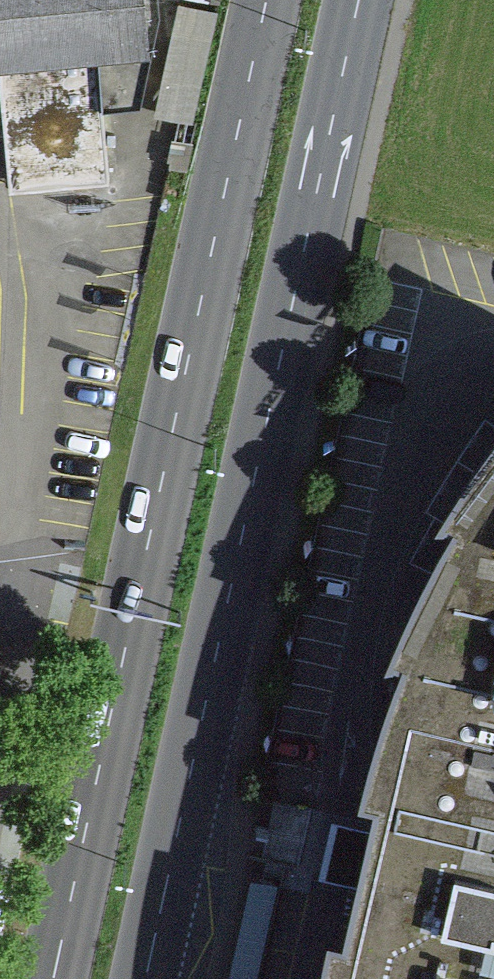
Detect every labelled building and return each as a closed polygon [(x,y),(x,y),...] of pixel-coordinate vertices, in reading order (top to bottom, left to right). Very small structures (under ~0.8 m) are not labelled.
[(4,63),(15,194),(115,185),(104,60),(170,55),(165,0),(0,0),(0,63),(4,63)] [(484,483),(426,624),(392,770),(417,775),(385,916),(363,910),(347,978),(493,978),(493,470),(484,483)] [(18,678),(0,674),(0,769),(18,678)]
